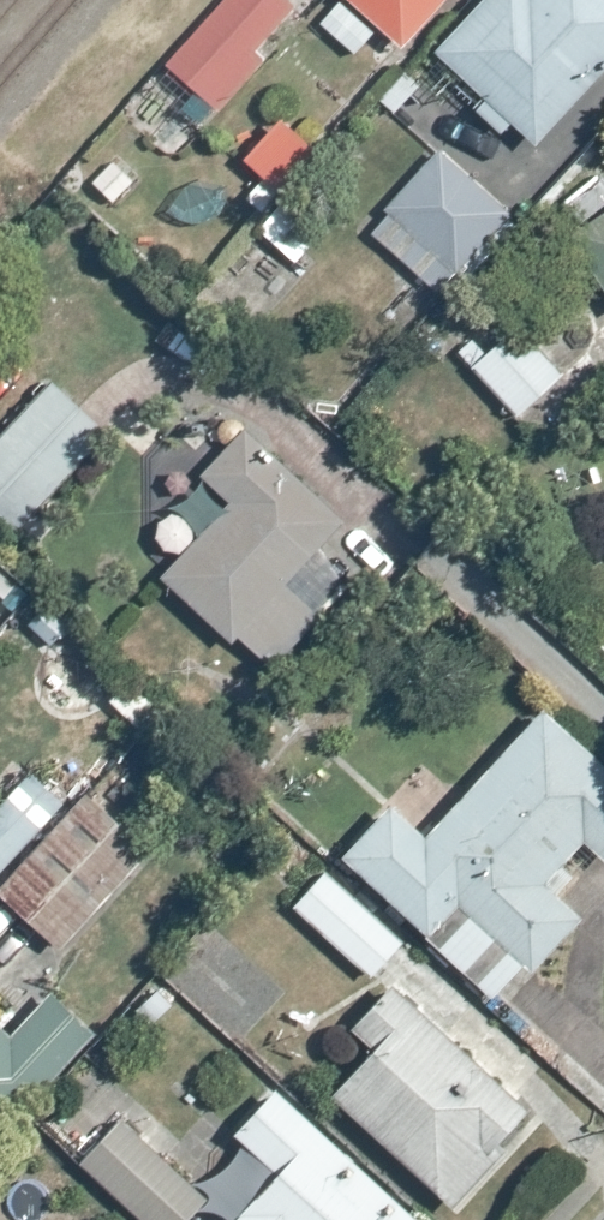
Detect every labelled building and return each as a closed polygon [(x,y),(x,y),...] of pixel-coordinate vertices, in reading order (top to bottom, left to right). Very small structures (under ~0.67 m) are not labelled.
[(301,4),(296,0),(220,0),(170,62),(222,103),(301,4)] [(322,16),(360,49),(385,20),(410,41),(445,0),(336,0),(322,16)] [(418,77),(443,100),(471,69),(492,88),(482,99),(511,125),(520,115),(549,141),(603,80),(603,74),(598,68),(603,61),(603,0),(488,0),(418,77)] [(311,133),(286,109),(247,152),(272,175),(311,133)] [(521,210),(444,144),(391,207),(395,210),(379,230),(452,292),(521,210)] [(572,199),(586,220),(577,226),(603,264),(603,176),(572,199)] [(328,230),(291,193),(258,225),(296,263),(328,230)] [(572,369),(521,316),(475,360),(526,413),(572,369)] [(57,375),(0,433),(0,507),(18,525),(112,428),(57,375)] [(349,514),(254,419),(183,490),(214,521),(170,565),(240,635),(245,630),(278,664),(362,579),(323,540),(349,514)] [(353,848),(504,1000),(597,908),(570,880),(584,867),(573,856),(594,835),(603,845),(603,743),(560,699),(435,821),(408,794),(353,848)] [(29,770),(0,803),(0,883),(63,938),(155,832),(106,789),(111,783),(83,759),(54,792),(29,770)] [(331,863),(295,901),(371,972),(407,933),(331,863)] [(161,1020),(183,993),(233,1035),(278,981),(203,919),(136,999),(161,1020)] [(541,1098),(402,973),(360,1020),(381,1040),(334,1091),(451,1197),(541,1098)] [(0,1007),(0,1131),(104,1025),(66,988),(23,1031),(0,1007)] [(237,1212),(230,1219),(429,1219),(434,1215),(288,1077),(241,1128),(248,1135),(204,1181),(237,1212)] [(124,1110),(68,1167),(122,1219),(186,1219),(210,1195),(124,1110)]
